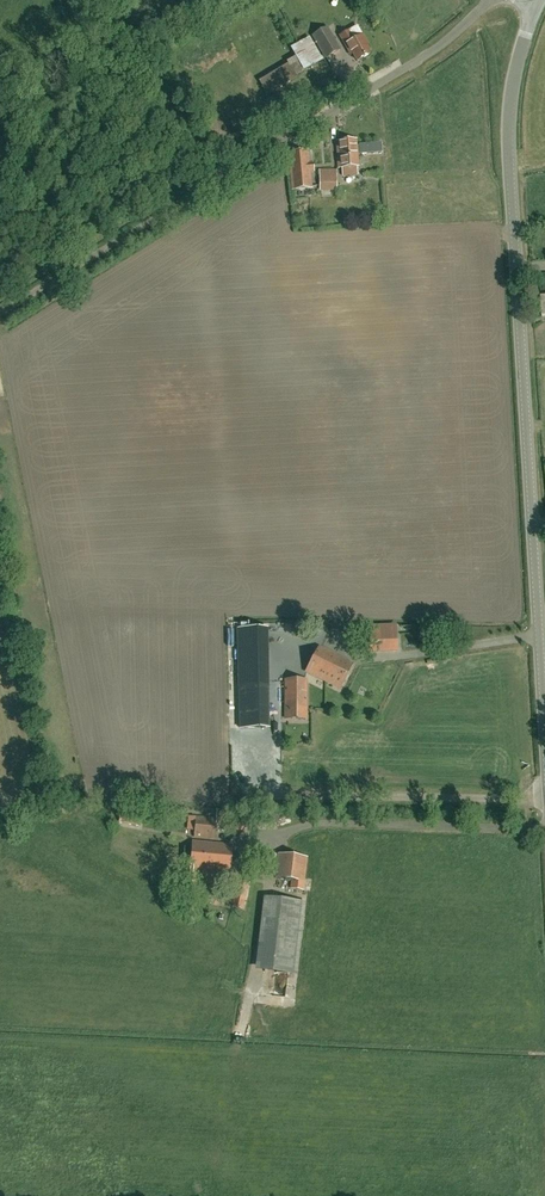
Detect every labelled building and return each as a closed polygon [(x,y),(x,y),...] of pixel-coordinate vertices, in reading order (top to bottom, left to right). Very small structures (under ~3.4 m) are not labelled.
[(313,36),(325,58),(339,49),(326,28),(313,36)] [(357,61),(370,53),(366,46),(368,45),(362,34),(353,39),(348,30),(339,36),(350,55),(352,54),(357,61)] [(288,64),(259,81),(266,95),(296,77),(295,75),(321,60),(309,38),(291,48),(296,57),(287,62),(288,64)] [(359,175),(358,166),(355,140),(337,141),(339,159),(338,160),(338,168),(342,168),(343,176),(359,175)] [(290,154),(293,189),(311,188),(307,152),(290,154)] [(336,170),(319,170),(320,190),(336,190),(336,170)] [(370,649),(371,649),(385,648),(386,648),(397,648),(397,647),(397,634),(397,626),(369,628),(370,635),(370,648),(370,649)] [(261,687),(260,630),(242,630),(243,688),(261,687)] [(339,689),(351,663),(319,647),(307,672),(339,689)] [(306,709),(307,680),(284,679),(283,709),(306,709)] [(139,825),(141,811),(120,808),(118,823),(139,825)] [(258,818),(215,819),(195,817),(193,837),(214,839),(216,824),(225,824),(225,829),(258,829),(258,818)] [(229,873),(231,845),(193,842),(191,870),(199,870),(198,872),(208,873),(208,871),(229,873)] [(307,858),(278,854),(275,878),(292,880),(291,889),(303,890),(307,858)] [(242,909),(249,880),(238,877),(231,906),(242,909)] [(305,900),(266,895),(256,967),(295,973),(305,900)] [(287,979),(280,980),(281,997),(296,996),(296,984),(287,985),(287,979)] [(260,997),(261,1004),(275,1004),(274,996),(260,997)]
